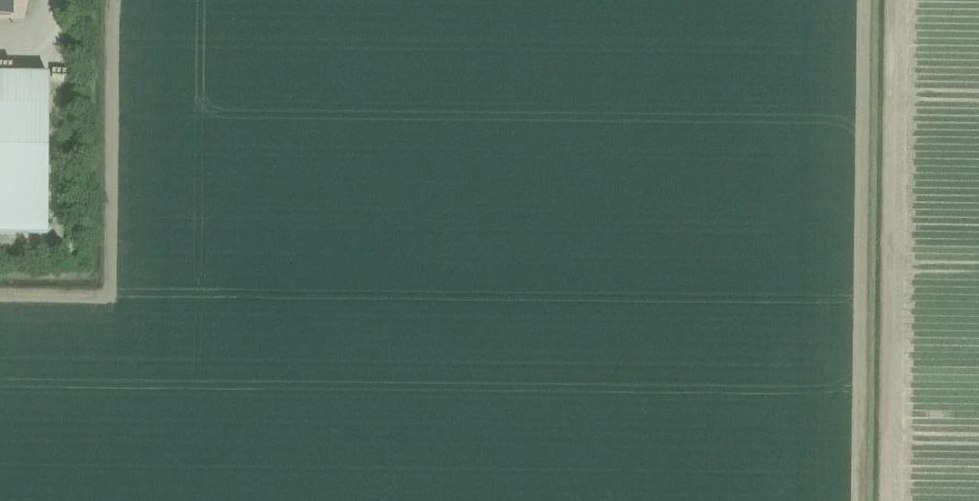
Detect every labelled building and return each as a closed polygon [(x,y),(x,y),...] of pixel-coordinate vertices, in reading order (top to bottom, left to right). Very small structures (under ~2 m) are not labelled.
[(10,15),(11,0),(0,0),(0,15),(10,15)] [(0,79),(0,239),(48,239),(50,79),(0,79)]
